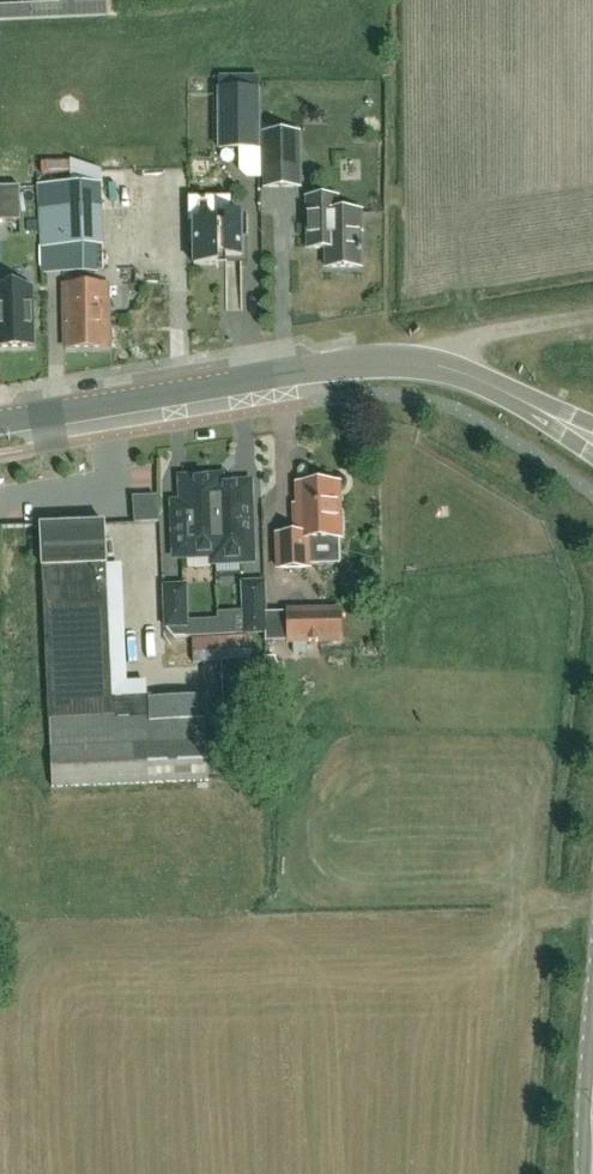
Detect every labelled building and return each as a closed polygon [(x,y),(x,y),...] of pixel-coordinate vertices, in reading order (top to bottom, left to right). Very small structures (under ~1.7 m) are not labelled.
[(30,5),(0,7),(0,21),(108,17),(108,0),(59,0),(59,4),(30,5)] [(218,78),(219,91),(219,149),(260,149),(259,77),(218,78)] [(201,102),(218,101),(216,82),(200,83),(201,102)] [(265,134),(266,187),(300,187),(299,133),(265,134)] [(101,187),(82,188),(38,189),(42,275),(98,274),(98,248),(105,248),(101,187)] [(21,221),(21,188),(0,188),(0,222),(21,221)] [(327,268),(361,267),(360,253),(363,253),(363,248),(360,248),(360,233),(362,233),(362,212),(338,212),(337,198),(308,198),(309,249),(327,249),(327,268)] [(218,222),(194,222),(194,266),(227,265),(226,257),(242,257),(242,214),(218,214),(218,222)] [(109,286),(89,286),(65,286),(66,349),(109,349),(109,286)] [(0,293),(0,350),(32,350),(32,293),(0,293)] [(216,554),(213,480),(184,481),(185,506),(176,506),(178,556),(216,555),(216,562),(217,562),(216,554)] [(217,480),(213,480),(216,554),(217,562),(252,560),(249,493),(246,488),(241,486),(224,487),(224,489),(218,490),(217,480)] [(296,514),(296,535),(278,536),(279,570),(309,569),(309,566),(340,565),(339,540),(341,540),(339,484),(298,485),(299,514),(296,514)] [(105,527),(105,525),(41,528),(42,529),(53,788),(209,781),(206,720),(209,720),(208,699),(152,701),(152,698),(112,699),(109,622),(118,621),(117,592),(107,592),(105,527)] [(264,584),(245,585),(247,633),(266,632),(264,584)] [(186,588),(167,589),(168,627),(167,630),(174,638),(187,637),(186,627),(187,626),(186,588)] [(342,612),(289,613),(289,643),(342,642),(342,612)] [(203,637),(205,661),(218,660),(216,636),(203,637)]
